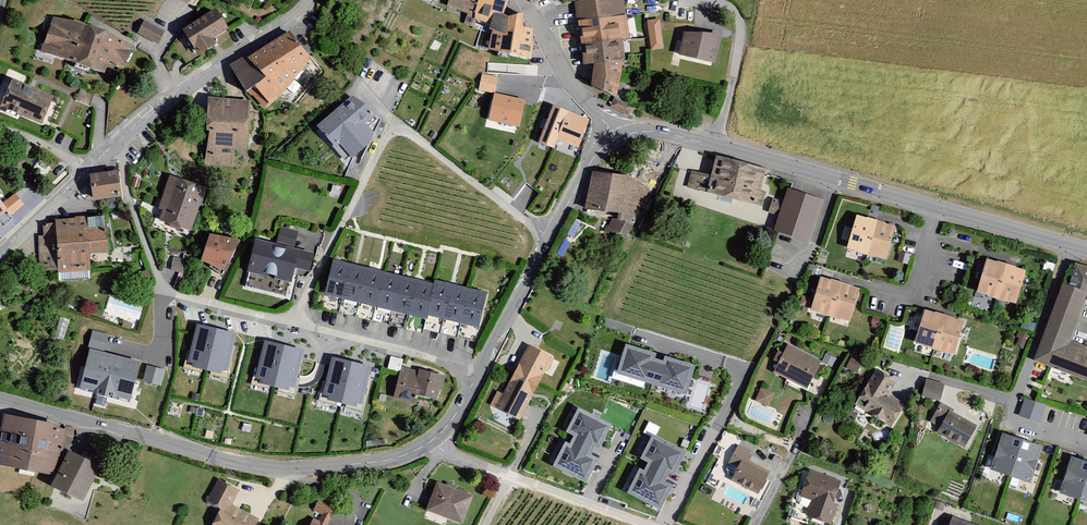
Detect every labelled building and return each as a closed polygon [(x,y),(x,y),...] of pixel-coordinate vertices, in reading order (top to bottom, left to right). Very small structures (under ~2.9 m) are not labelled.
[(447,8),(468,17),(464,26),(489,36),(495,20),(503,17),(507,0),(450,0),(447,8)] [(575,5),(584,69),(595,67),(592,89),(616,99),(623,64),(625,63),(620,32),(628,30),(622,0),(598,0),(575,5)] [(215,13),(183,33),(198,58),(215,48),(211,42),(227,32),(215,13)] [(496,24),(488,52),(530,61),(534,29),(522,28),(523,14),(496,24)] [(53,20),(41,53),(103,75),(108,62),(124,68),(131,48),(53,20)] [(659,20),(647,21),(651,48),(663,47),(659,20)] [(144,24),(137,35),(157,46),(164,35),(144,24)] [(309,60),(290,35),(246,62),(244,59),(229,68),(264,111),(305,70),(309,60)] [(684,35),(679,57),(716,66),(722,37),(684,35)] [(498,77),(482,74),(478,90),(495,92),(498,77)] [(31,90),(12,82),(1,109),(41,126),(52,99),(31,90)] [(525,103),(494,97),(489,122),(519,129),(525,103)] [(617,98),(612,106),(628,115),(632,107),(617,98)] [(380,122),(351,100),(317,130),(345,164),(373,137),(380,122)] [(249,104),(208,101),(206,134),(209,135),(204,167),(232,169),(233,153),(246,153),(249,104)] [(548,137),(543,150),(576,162),(590,124),(566,115),(567,113),(552,108),(547,123),(560,128),(555,140),(548,137)] [(692,171),(688,186),(762,206),(766,193),(760,191),(766,170),(717,157),(712,176),(692,171)] [(117,174),(89,178),(93,203),(121,199),(117,174)] [(652,182),(593,175),(585,212),(618,216),(618,222),(612,221),(606,233),(629,237),(652,182)] [(203,189),(169,179),(158,212),(163,213),(159,223),(190,233),(203,189)] [(789,188),(776,230),(810,240),(823,199),(789,188)] [(16,193),(3,203),(8,210),(12,215),(24,203),(16,193)] [(783,201),(774,198),(769,212),(779,215),(783,201)] [(858,214),(849,247),(888,258),(897,226),(858,214)] [(86,231),(85,219),(55,222),(55,226),(43,227),(44,238),(38,239),(41,272),(58,271),(58,275),(90,272),(89,257),(107,255),(105,230),(86,231)] [(297,235),(281,231),(277,246),(294,250),(297,235)] [(237,242),(210,238),(201,264),(225,269),(237,242)] [(314,257),(254,243),(247,275),(291,285),(294,271),(310,275),(314,257)] [(173,257),(171,270),(184,272),(185,258),(173,257)] [(987,261),(977,294),(1016,306),(1026,273),(987,261)] [(350,267),(333,263),(325,297),(342,301),(350,267)] [(1086,294),(1086,266),(1076,263),(1069,285),(1063,283),(1046,331),(1070,339),(1086,294)] [(368,271),(350,267),(342,301),(360,305),(368,271)] [(383,275),(368,271),(360,305),(375,309),(383,275)] [(401,279),(383,275),(375,309),(393,313),(401,279)] [(417,283),(401,279),(393,313),(409,317),(417,283)] [(821,280),(812,312),(850,323),(859,291),(821,280)] [(434,287),(417,283),(409,317),(426,321),(427,317),(434,287)] [(451,287),(435,284),(434,287),(427,317),(443,321),(451,287)] [(468,291),(451,287),(443,321),(460,325),(468,291)] [(486,296),(468,291),(460,325),(478,329),(486,296)] [(926,313),(917,345),(954,356),(963,324),(926,313)] [(235,334),(197,325),(188,361),(194,362),(193,365),(220,372),(221,368),(226,369),(235,334)] [(109,335),(91,330),(87,346),(105,351),(109,335)] [(1046,331),(1034,360),(1086,381),(1086,347),(1070,341),(1070,339),(1046,331)] [(303,350),(266,341),(257,377),(262,378),(261,382),(288,388),(290,384),(295,385),(303,350)] [(788,346),(774,375),(807,391),(821,362),(788,346)] [(690,363),(625,347),(618,375),(683,391),(690,363)] [(140,362),(90,349),(80,388),(130,401),(140,362)] [(558,361),(534,351),(507,416),(531,426),(558,361)] [(371,367),(333,357),(324,393),(330,395),(329,398),(356,405),(357,400),(362,402),(371,367)] [(165,370),(147,365),(142,381),(160,386),(165,370)] [(400,369),(393,398),(410,402),(412,396),(435,401),(437,392),(440,393),(444,377),(419,372),(419,373),(400,369)] [(895,382),(876,371),(855,407),(892,428),(903,409),(885,398),(895,382)] [(926,381),(922,396),(941,402),(945,386),(926,381)] [(774,396),(761,390),(756,403),(769,408),(774,396)] [(1025,398),(1019,415),(1041,423),(1047,405),(1025,398)] [(586,481),(612,424),(580,409),(554,464),(586,481)] [(949,411),(938,433),(966,448),(977,426),(949,411)] [(3,417),(0,432),(0,464),(58,475),(66,429),(3,417)] [(1043,447),(1002,433),(990,470),(1031,483),(1043,447)] [(660,510),(686,453),(656,438),(630,491),(660,510)] [(82,503),(99,469),(69,454),(52,488),(82,503)] [(1071,457),(1059,493),(1086,502),(1086,462),(1071,457)] [(767,476),(742,463),(733,482),(758,494),(767,476)] [(810,472),(801,497),(813,501),(808,517),(831,524),(837,505),(834,504),(842,483),(810,472)] [(220,511),(231,507),(238,493),(218,483),(207,504),(220,511)] [(427,512),(462,524),(472,498),(437,485),(427,512)] [(313,512),(322,516),(318,523),(313,521),(311,524),(328,524),(336,507),(320,499),(313,512)] [(213,524),(256,524),(258,521),(231,507),(220,511),(213,524)]
